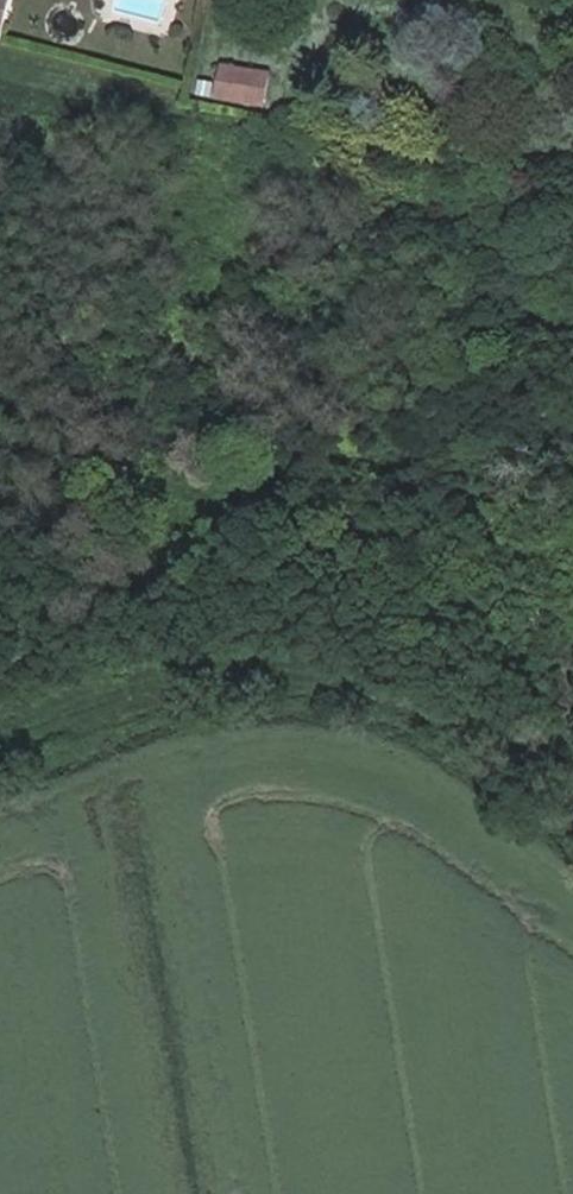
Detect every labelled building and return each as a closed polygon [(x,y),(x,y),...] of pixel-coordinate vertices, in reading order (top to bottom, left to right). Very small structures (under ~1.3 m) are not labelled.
[(10,40),(19,0),(0,0),(0,38),(10,40)] [(226,112),(230,83),(202,79),(198,108),(226,112)] [(249,86),(230,83),(226,112),(246,115),(249,86)]
